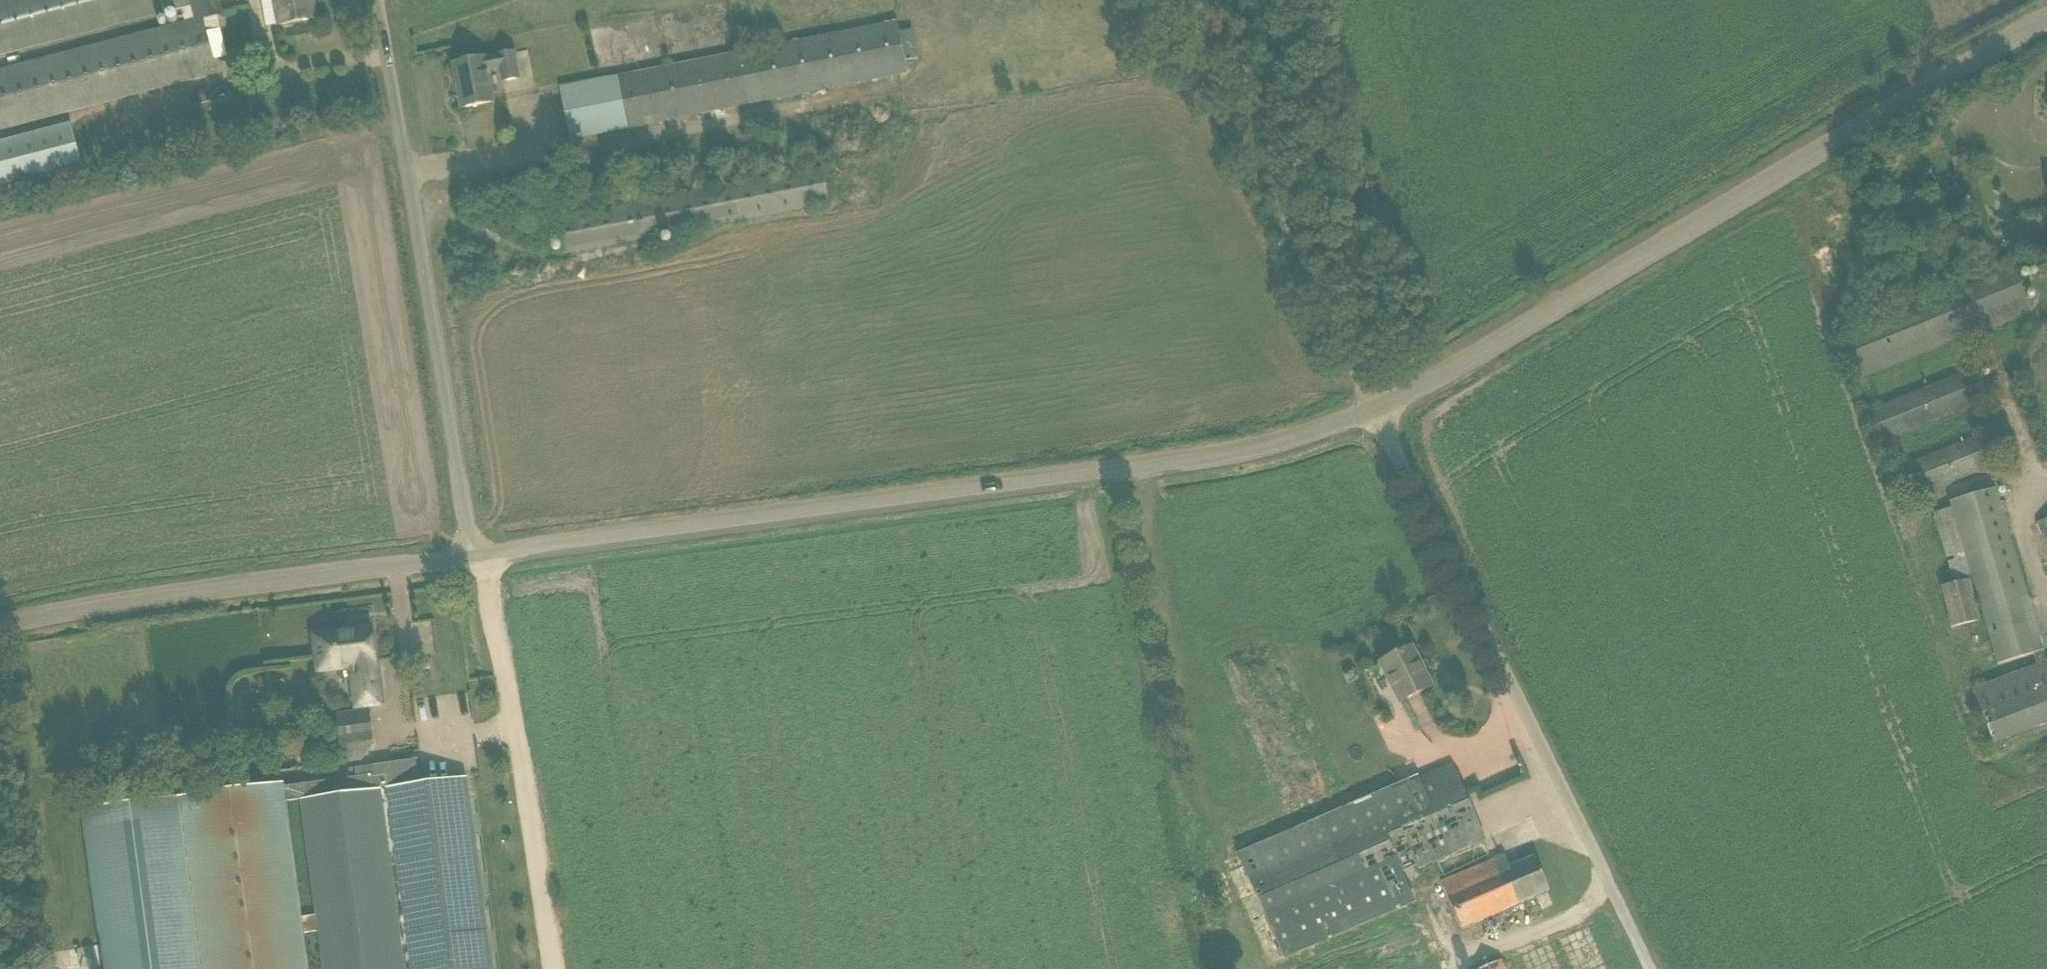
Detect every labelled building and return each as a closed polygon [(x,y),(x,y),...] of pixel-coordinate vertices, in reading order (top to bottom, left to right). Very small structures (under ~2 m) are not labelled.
[(189,9),(193,23),(0,71),(0,128),(198,78),(217,73),(203,20),(223,15),(219,0),(0,0),(0,55),(189,9)] [(280,25),(313,19),(310,0),(275,0),(280,25)] [(562,90),(571,139),(907,74),(905,61),(918,59),(913,30),(899,33),(898,24),(562,90)] [(462,108),(481,105),(493,103),(487,75),(503,72),(506,84),(519,81),(514,53),(454,65),(462,108)] [(208,90),(196,93),(199,104),(211,101),(208,90)] [(71,124),(0,143),(0,192),(83,170),(71,124)] [(1965,149),(1950,155),(1954,167),(1969,161),(1965,149)] [(1909,182),(1895,194),(1904,203),(1917,191),(1909,182)] [(727,198),(566,228),(577,287),(738,257),(727,198)] [(2031,309),(2014,268),(1838,339),(1855,380),(2031,309)] [(1978,368),(1959,376),(1867,413),(1879,442),(1990,397),(1978,368)] [(1903,500),(1996,464),(2014,457),(2003,427),(1892,470),(1903,500)] [(1950,503),(1951,509),(1972,578),(1997,665),(2044,651),(1996,489),(1950,503)] [(1979,621),(1969,580),(1941,587),(1951,628),(1979,621)] [(327,636),(311,638),(314,657),(330,655),(331,667),(347,665),(353,707),(381,703),(375,661),(371,629),(327,636)] [(1431,687),(1411,648),(1381,663),(1401,702),(1431,687)] [(1993,743),(2046,722),(2046,661),(1973,689),(1993,743)] [(373,747),(369,710),(337,714),(343,765),(362,762),(373,747)] [(413,759),(413,760),(372,765),(373,774),(81,809),(101,968),(309,968),(304,934),(318,932),(323,968),(493,968),(468,778),(419,783),(416,759),(413,759)] [(1283,956),(1381,912),(1413,898),(1404,878),(1485,841),(1451,765),(1240,860),(1283,956)] [(1549,890),(1535,857),(1510,867),(1504,855),(1492,860),(1442,883),(1447,895),(1462,928),(1531,898),(1549,890)] [(1478,968),(1512,968),(1510,959),(1478,968)]
